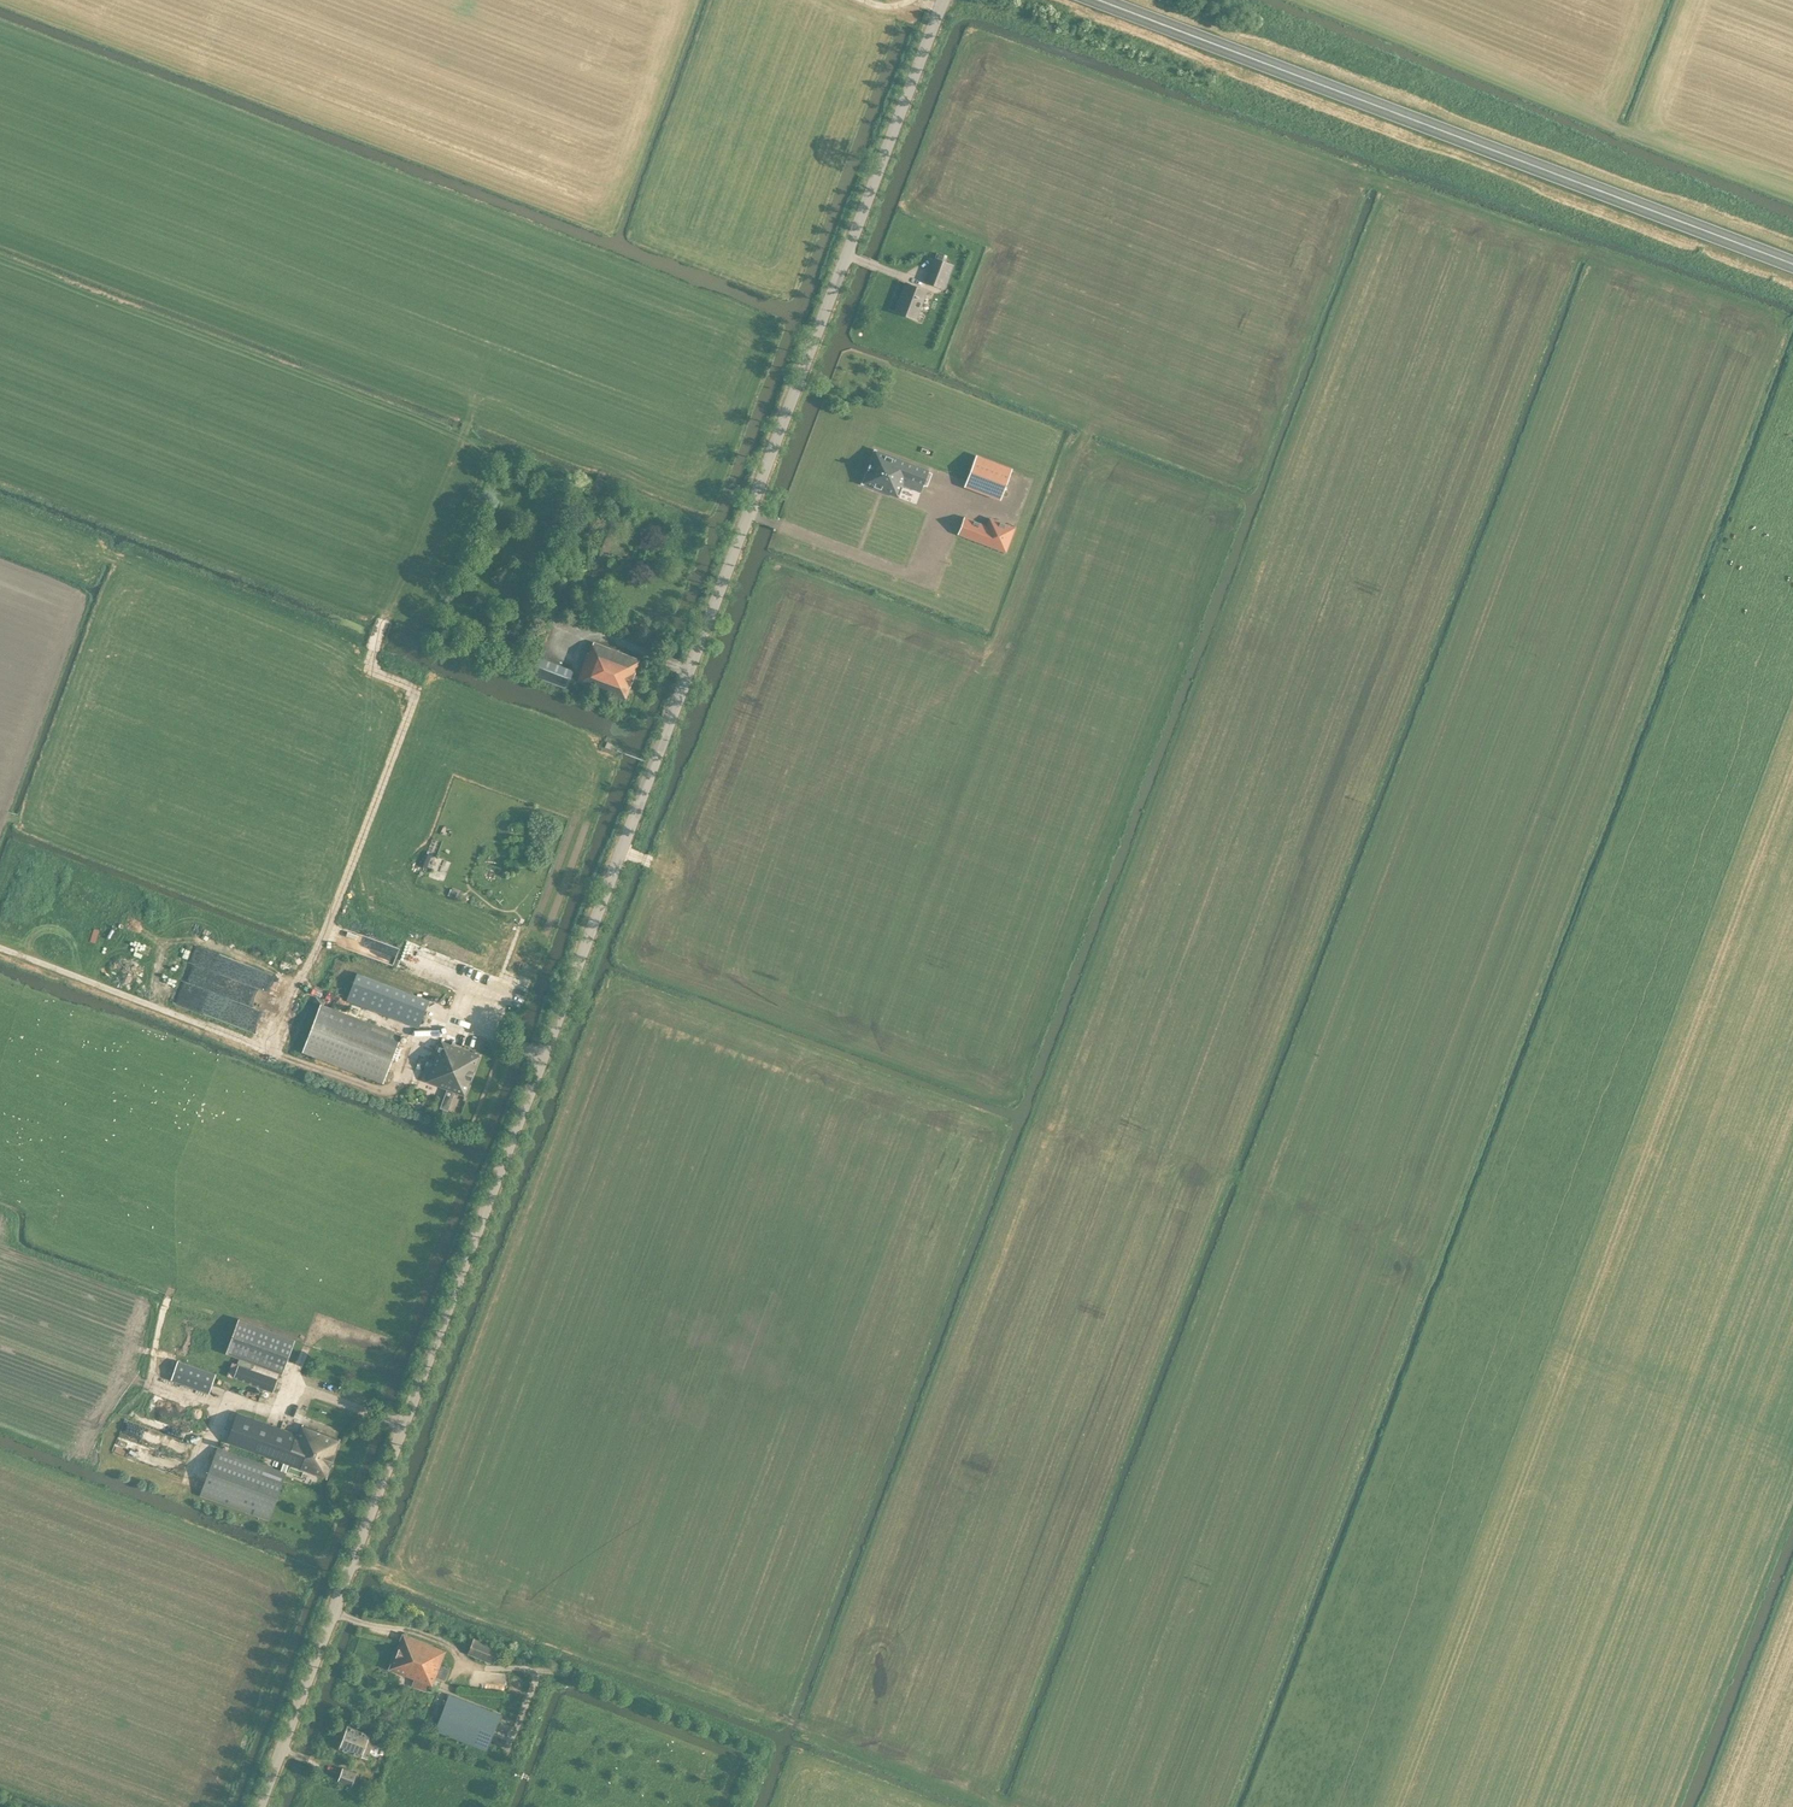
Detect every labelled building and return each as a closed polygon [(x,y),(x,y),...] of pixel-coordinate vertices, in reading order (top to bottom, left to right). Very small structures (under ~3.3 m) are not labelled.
[(938,252),(936,257),(945,261),(947,255),(944,254),(944,255),(938,252)] [(945,261),(936,257),(926,281),(945,288),(954,265),(945,261)] [(926,291),(906,283),(896,311),(915,319),(926,291)] [(898,497),(916,504),(921,492),(929,470),(876,450),(875,449),(874,450),(862,482),(862,483),(863,484),(898,497)] [(965,480),(1000,494),(1012,463),(977,450),(965,480)] [(958,534),(1006,552),(1015,527),(989,518),(987,525),(964,517),(958,534)] [(625,700),(640,660),(594,643),(590,653),(588,652),(577,682),(625,700)] [(567,688),(573,670),(539,658),(533,676),(567,688)] [(193,963),(270,990),(276,973),(199,946),(193,963)] [(418,1028),(429,1000),(357,973),(347,1001),(418,1028)] [(383,1083),(401,1034),(321,1004),(302,1052),(383,1083)] [(480,1055),(442,1041),(427,1081),(465,1096),(480,1055)] [(239,1318),(226,1352),(283,1373),(295,1339),(239,1318)] [(209,1393),(216,1374),(179,1361),(172,1380),(209,1393)] [(234,1377),(238,1365),(231,1362),(227,1375),(234,1377)] [(234,1377),(273,1392),(278,1380),(238,1365),(234,1377)] [(238,1413),(234,1423),(227,1442),(284,1463),(289,1464),(326,1478),(340,1440),(303,1426),(299,1435),(238,1413)] [(163,1461),(166,1453),(121,1434),(115,1448),(138,1457),(140,1452),(163,1461)] [(218,1448),(200,1495),(269,1520),(289,1464),(284,1463),(281,1471),(218,1448)] [(446,1651),(403,1633),(389,1668),(433,1686),(437,1676),(445,1679),(450,1668),(441,1665),(446,1651)] [(493,1663),(494,1662),(499,1648),(474,1638),(468,1653),(493,1663)] [(450,1694),(436,1732),(487,1751),(502,1715),(450,1694)] [(367,1758),(376,1737),(348,1726),(339,1747),(367,1758)] [(375,1741),(370,1755),(382,1760),(388,1745),(375,1741)] [(356,1773),(343,1767),(337,1782),(351,1787),(356,1773)] [(373,1782),(366,1779),(363,1785),(370,1789),(373,1782)]
